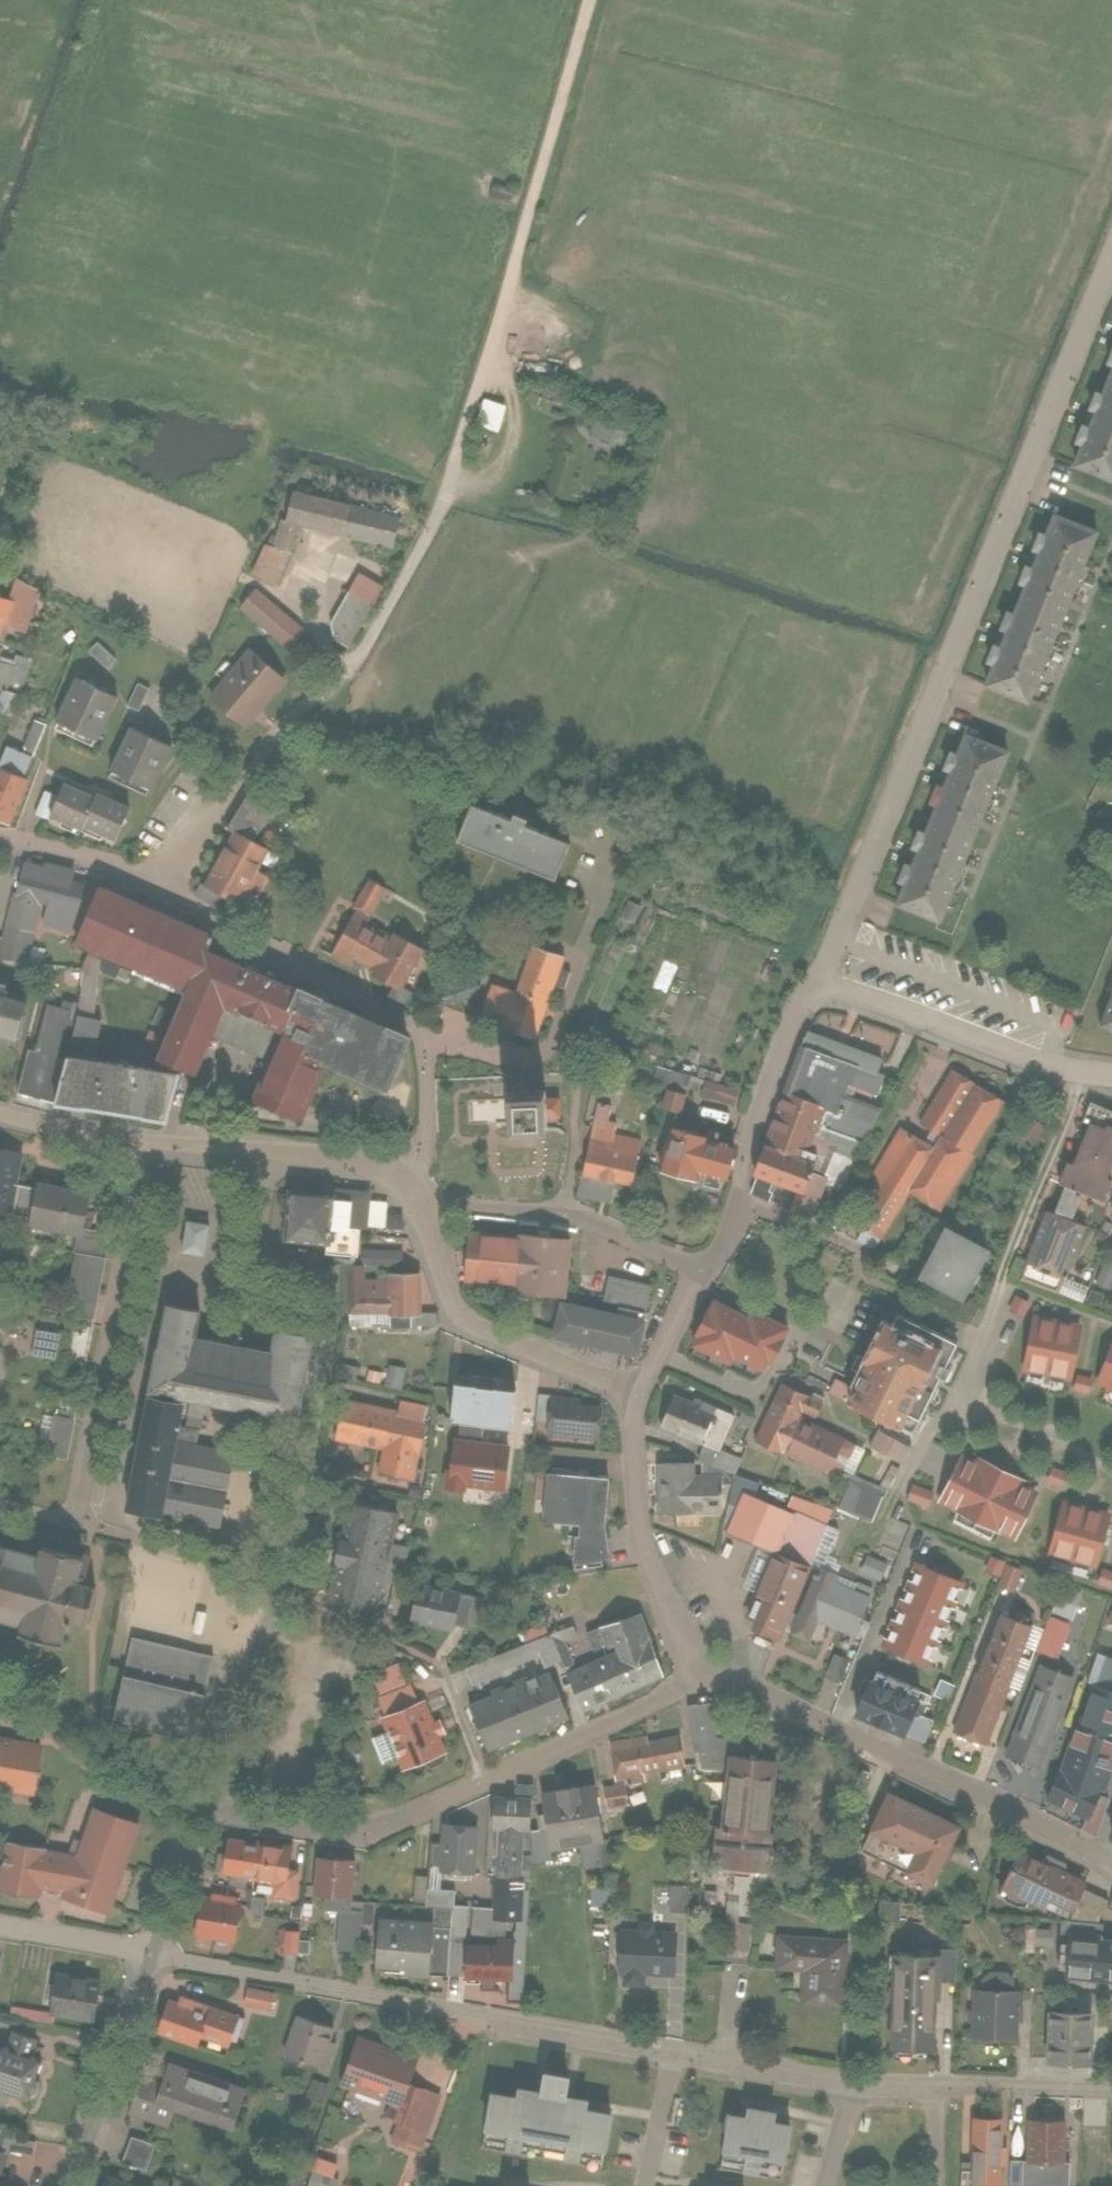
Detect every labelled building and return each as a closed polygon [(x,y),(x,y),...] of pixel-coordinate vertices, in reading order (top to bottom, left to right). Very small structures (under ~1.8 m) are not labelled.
[(1111,483),(1111,381),(1105,398),(1098,395),(1091,414),(1098,417),(1095,423),(1092,431),(1085,428),(1078,447),(1084,450),(1076,469),(1111,483)] [(504,430),(512,403),(489,396),(480,423),(504,430)] [(593,433),(624,443),(629,428),(598,418),(593,433)] [(496,451),(502,431),(492,428),(486,448),(496,451)] [(286,495),(267,560),(286,568),(300,530),(334,540),(341,511),(286,495)] [(399,525),(341,511),(334,540),(392,554),(399,525)] [(1103,535),(1058,517),(1049,539),(1042,537),(1035,555),(1041,558),(1039,562),(1035,572),(1029,569),(1021,588),(1028,590),(1017,618),(1010,615),(1003,634),(1009,637),(1006,644),(1003,652),(997,649),(990,668),(996,670),(988,690),(1033,708),(1103,535)] [(277,590),(286,568),(267,560),(262,559),(253,581),(277,590)] [(361,574),(334,624),(337,640),(353,649),(387,588),(361,574)] [(4,648),(10,626),(28,631),(40,593),(13,584),(6,604),(0,602),(0,647),(4,648)] [(259,589),(242,608),(292,651),(308,632),(259,589)] [(77,655),(95,671),(103,661),(86,645),(77,655)] [(2,657),(0,663),(0,683),(6,685),(20,690),(25,691),(37,654),(19,649),(15,662),(2,657)] [(212,698),(250,731),(292,683),(254,650),(212,698)] [(104,744),(127,693),(83,673),(59,724),(104,744)] [(142,681),(131,706),(143,711),(154,687),(142,681)] [(20,690),(6,685),(1,705),(16,710),(13,719),(26,723),(32,702),(18,698),(20,690)] [(28,749),(38,753),(49,724),(39,720),(28,749)] [(112,774),(156,794),(179,743),(136,723),(112,774)] [(943,929),(1014,754),(969,736),(959,759),(954,757),(946,775),(952,777),(950,783),(946,792),(940,790),(933,808),(939,810),(928,838),(922,835),(914,854),(920,856),(918,861),(914,871),(908,869),(901,887),(906,890),(898,911),(943,929)] [(1,768),(0,770),(0,819),(14,824),(30,778),(1,768)] [(66,779),(51,815),(80,827),(81,824),(96,792),(66,779)] [(96,792),(81,824),(122,841),(137,805),(97,788),(96,792)] [(472,803),(459,841),(558,876),(571,840),(525,824),(528,817),(514,812),(512,818),(472,803)] [(236,833),(207,886),(257,913),(275,879),(262,872),(272,853),(236,833)] [(21,867),(3,938),(0,938),(0,957),(44,968),(50,943),(37,940),(42,922),(89,934),(103,880),(41,865),(40,872),(21,867)] [(207,940),(212,926),(103,880),(89,934),(85,935),(193,974),(207,940)] [(373,882),(336,952),(408,990),(430,947),(376,918),(390,891),(373,882)] [(396,1084),(419,1028),(207,940),(193,974),(158,1057),(187,1069),(203,1075),(234,1002),(286,1023),(259,1089),(314,1112),(336,1059),(396,1084)] [(566,964),(570,954),(537,942),(521,988),(497,980),(486,1017),(544,1035),(560,982),(569,985),(576,967),(566,964)] [(128,974),(129,960),(88,955),(82,1006),(99,1008),(104,971),(128,974)] [(0,991),(0,1047),(4,1048),(8,1036),(22,1040),(32,999),(0,991)] [(1102,1025),(1111,1029),(1111,999),(1102,1025)] [(21,1094),(61,1103),(71,1056),(78,1007),(52,1000),(41,1045),(34,1043),(21,1094)] [(811,1038),(785,1096),(760,1188),(797,1201),(792,1214),(817,1223),(831,1191),(842,1195),(900,1070),(811,1038)] [(61,1103),(175,1123),(187,1069),(71,1056),(61,1103)] [(685,1071),(654,1063),(651,1079),(666,1082),(645,1168),(726,1187),(737,1141),(710,1135),(712,1127),(694,1123),(692,1130),(672,1125),(685,1071)] [(709,1077),(705,1094),(739,1101),(743,1085),(709,1077)] [(933,1085),(905,1135),(921,1144),(914,1157),(902,1150),(890,1143),(861,1193),(870,1197),(845,1242),(854,1247),(847,1258),(863,1267),(896,1210),(925,1226),(987,1115),(933,1085)] [(551,1126),(549,1089),(512,1091),(515,1128),(551,1126)] [(609,1098),(595,1095),(576,1168),(580,1169),(575,1190),(611,1199),(615,1181),(629,1184),(642,1134),(612,1126),(615,1117),(604,1114),(609,1098)] [(1039,1138),(1045,1121),(1033,1116),(1027,1133),(1039,1138)] [(1061,1185),(1066,1186),(1080,1191),(1111,1204),(1111,1128),(1108,1127),(1107,1130),(1090,1124),(1075,1166),(1069,1164),(1061,1185)] [(22,1155),(0,1151),(0,1212),(10,1214),(29,1217),(27,1227),(80,1236),(88,1193),(35,1183),(34,1189),(16,1185),(22,1155)] [(325,1253),(358,1256),(361,1228),(368,1229),(370,1217),(372,1189),(323,1185),(322,1193),(311,1192),(289,1190),(285,1238),(326,1242),(325,1253)] [(1066,1186),(1056,1215),(1078,1222),(1087,1198),(1078,1195),(1080,1191),(1066,1186)] [(1051,1213),(1033,1262),(1076,1277),(1094,1228),(1078,1222),(1056,1215),(1051,1213)] [(210,1224),(188,1220),(182,1250),(205,1254),(210,1224)] [(946,1227),(919,1278),(964,1301),(991,1250),(946,1227)] [(519,1237),(470,1232),(466,1278),(514,1283),(513,1290),(567,1296),(572,1237),(519,1232),(519,1237)] [(68,1457),(110,1257),(80,1251),(72,1288),(80,1289),(46,1452),(68,1457)] [(367,1263),(350,1264),(353,1311),(389,1310),(389,1314),(420,1314),(419,1271),(387,1272),(387,1277),(368,1278),(367,1263)] [(652,1284),(609,1274),(603,1300),(646,1309),(652,1284)] [(1086,1300),(1092,1285),(1070,1276),(1064,1291),(1086,1300)] [(1031,1300),(1018,1295),(1012,1310),(1025,1315),(1031,1300)] [(171,1298),(132,1503),(224,1521),(239,1447),(206,1440),(214,1396),(303,1413),(319,1329),(283,1322),(279,1345),(243,1338),(204,1330),(209,1305),(171,1298)] [(561,1298),(552,1337),(638,1357),(647,1319),(561,1298)] [(748,1316),(716,1300),(693,1343),(732,1363),(735,1358),(763,1373),(787,1328),(751,1310),(748,1316)] [(1034,1314),(1023,1369),(1072,1380),(1084,1325),(1034,1314)] [(889,1329),(880,1324),(843,1402),(911,1434),(954,1342),(896,1315),(889,1329)] [(1096,1383),(1111,1389),(1111,1341),(1096,1383)] [(404,1387),(409,1366),(394,1362),(389,1383),(404,1387)] [(1077,1376),(1073,1389),(1088,1394),(1092,1380),(1077,1376)] [(523,1385),(464,1377),(459,1418),(518,1429),(523,1385)] [(795,1406),(819,1417),(826,1404),(782,1384),(757,1439),(785,1452),(795,1430),(786,1426),(795,1406)] [(671,1389),(651,1435),(699,1454),(695,1463),(735,1480),(745,1457),(726,1450),(741,1414),(689,1392),(688,1396),(671,1389)] [(604,1400),(552,1396),(549,1435),(601,1439),(604,1400)] [(345,1401),(338,1437),(388,1447),(381,1480),(411,1486),(427,1409),(396,1402),(394,1411),(345,1401)] [(795,1430),(785,1452),(829,1471),(844,1436),(800,1417),(795,1430)] [(879,1429),(870,1446),(902,1463),(911,1446),(879,1429)] [(453,1441),(448,1483),(503,1489),(508,1448),(453,1441)] [(1039,1491),(962,1453),(938,1502),(1015,1540),(1039,1491)] [(693,1463),(657,1463),(657,1515),(722,1514),(722,1477),(693,1477),(693,1463)] [(1070,1472),(1056,1467),(1051,1482),(1066,1486),(1070,1472)] [(612,1476),(550,1471),(546,1523),(585,1525),(584,1534),(580,1534),(578,1563),(615,1555),(609,1524),(612,1476)] [(887,1487),(853,1474),(841,1506),(875,1519),(887,1487)] [(934,1493),(915,1485),(909,1499),(928,1507),(934,1493)] [(741,1492),(726,1530),(774,1548),(744,1625),(786,1640),(835,1511),(792,1494),(786,1509),(741,1492)] [(1111,1514),(1063,1501),(1048,1556),(1096,1569),(1111,1514)] [(362,1503),(355,1546),(337,1543),(332,1574),(349,1576),(344,1604),(383,1610),(399,1509),(362,1503)] [(22,1625),(20,1633),(61,1644),(68,1620),(86,1624),(96,1586),(84,1582),(91,1555),(82,1553),(82,1555),(43,1545),(40,1556),(3,1546),(5,1541),(0,1540),(0,1619),(22,1625)] [(886,1579),(892,1561),(871,1553),(864,1570),(886,1579)] [(973,1579),(927,1559),(890,1644),(937,1663),(973,1579)] [(812,1642),(819,1623),(851,1635),(867,1595),(835,1582),(838,1576),(816,1567),(790,1633),(812,1642)] [(1103,1567),(1097,1583),(1111,1589),(1111,1571),(1103,1567)] [(468,1594),(423,1585),(417,1620),(461,1629),(468,1594)] [(644,1613),(602,1630),(612,1653),(569,1671),(563,1673),(581,1714),(670,1677),(644,1613)] [(956,1734),(989,1748),(1004,1713),(1013,1690),(1008,1687),(1032,1629),(995,1613),(970,1674),(979,1677),(956,1734)] [(467,1670),(484,1708),(563,1673),(569,1671),(558,1647),(579,1638),(573,1624),(467,1670)] [(178,1658),(139,1648),(118,1731),(199,1749),(212,1693),(217,1668),(178,1658)] [(829,1674),(844,1680),(854,1657),(840,1651),(829,1674)] [(1007,1756),(1044,1770),(1079,1679),(1042,1665),(1007,1756)] [(909,1733),(926,1688),(880,1670),(876,1680),(872,1678),(858,1713),(909,1733)] [(1020,1672),(1013,1690),(1004,1713),(1018,1718),(1034,1678),(1020,1672)] [(484,1708),(474,1711),(492,1751),(581,1714),(563,1673),(484,1708)] [(1048,1797),(1090,1818),(1103,1794),(1107,1788),(1111,1790),(1111,1682),(1105,1680),(1102,1679),(1100,1686),(1088,1682),(1075,1725),(1073,1724),(1048,1797)] [(702,1766),(727,1768),(729,1752),(730,1732),(718,1731),(712,1699),(690,1703),(702,1766)] [(432,1700),(383,1720),(405,1772),(453,1752),(447,1737),(453,1734),(447,1719),(441,1722),(432,1700)] [(0,1735),(0,1788),(34,1794),(43,1743),(0,1735)] [(650,1736),(616,1741),(623,1785),(630,1784),(653,1780),(651,1768),(690,1762),(685,1735),(651,1740),(650,1736)] [(781,1757),(729,1752),(727,1768),(718,1863),(770,1868),(781,1757)] [(630,1784),(623,1785),(612,1787),(614,1803),(633,1800),(630,1784)] [(609,1841),(599,1786),(547,1796),(545,1860),(567,1860),(565,1848),(592,1843),(597,1870),(627,1864),(623,1842),(609,1841)] [(935,1885),(962,1826),(886,1792),(869,1830),(917,1851),(907,1873),(935,1885)] [(1103,1794),(1086,1828),(1102,1834),(1111,1801),(1111,1797),(1103,1794)] [(504,1796),(503,1827),(512,1827),(510,1917),(533,1918),(536,1836),(542,1836),(544,1798),(504,1796)] [(46,1842),(12,1838),(3,1887),(44,1894),(47,1887),(67,1889),(114,1910),(144,1824),(95,1806),(79,1853),(51,1847),(46,1842)] [(492,1827),(456,1824),(452,1873),(488,1876),(492,1827)] [(917,1851),(869,1830),(859,1851),(907,1873),(917,1851)] [(264,1840),(228,1834),(221,1876),(258,1881),(264,1840)] [(298,1846),(264,1840),(258,1881),(292,1887),(298,1846)] [(1088,1879),(1021,1847),(1003,1886),(1070,1917),(1072,1914),(1084,1887),(1088,1879)] [(361,1858),(324,1854),(320,1894),(330,1895),(329,1904),(349,1906),(345,1945),(367,1947),(372,1904),(357,1902),(361,1858)] [(673,1909),(692,1909),(693,1882),(674,1881),(673,1909)] [(1084,1887),(1072,1914),(1101,1920),(1111,1898),(1084,1887)] [(450,1907),(446,1972),(456,1973),(458,1937),(472,1937),(525,1939),(526,1924),(505,1923),(506,1908),(468,1907),(468,1893),(440,1892),(440,1907),(450,1907)] [(883,1918),(903,1919),(904,1899),(884,1898),(883,1918)] [(244,1908),(203,1902),(197,1942),(239,1947),(244,1908)] [(442,1917),(383,1916),(382,1969),(419,1969),(419,1974),(441,1975),(442,1917)] [(684,1928),(622,1924),(618,1974),(631,1975),(630,1990),(651,1991),(652,1978),(680,1980),(684,1928)] [(302,1951),(303,1929),(288,1928),(287,1950),(302,1951)] [(854,1938),(782,1933),(780,1968),(808,1970),(806,2005),(848,2008),(854,1938)] [(521,1942),(472,1937),(469,1977),(518,1981),(521,1942)] [(1068,1937),(1066,1974),(1111,1977),(1111,1940),(1068,1937)] [(936,1948),(936,1954),(935,1983),(956,1984),(957,1949),(936,1948)] [(936,1954),(890,1953),(887,2047),(934,2048),(935,1983),(936,1954)] [(102,2023),(110,1978),(55,1969),(47,2014),(102,2023)] [(280,1994),(252,1988),(250,2002),(278,2007),(280,1994)] [(1022,1990),(977,1988),(975,2038),(1020,2039),(1022,1990)] [(179,1997),(168,2032),(212,2046),(214,2039),(240,2047),(251,2015),(187,1995),(186,1999),(179,1997)] [(1094,2010),(1049,2010),(1048,2063),(1093,2063),(1094,2010)] [(301,2013),(287,2058),(327,2070),(340,2025),(301,2013)] [(15,2101),(17,2094),(34,2099),(45,2067),(48,2058),(36,2054),(42,2037),(18,2029),(12,2046),(0,2042),(0,2096),(15,2101)] [(359,2036),(344,2083),(408,2104),(415,2083),(423,2057),(359,2036)] [(147,2069),(133,2111),(203,2136),(210,2114),(239,2124),(252,2088),(167,2058),(161,2074),(147,2069)] [(610,2169),(621,2112),(595,2107),(596,2100),(574,2096),(577,2078),(552,2074),(549,2091),(525,2087),(524,2093),(498,2089),(488,2147),(610,2169)] [(448,2094),(415,2083),(408,2104),(395,2141),(429,2152),(448,2094)] [(754,2123),(731,2120),(726,2171),(793,2178),(798,2128),(782,2126),(783,2114),(755,2111),(754,2123)] [(978,2117),(977,2162),(976,2185),(1007,2185),(1008,2117),(978,2117)] [(1027,2118),(1026,2160),(1023,2160),(1022,2185),(1068,2185),(1070,2119),(1027,2118)] [(137,2136),(127,2161),(153,2171),(162,2145),(137,2136)] [(13,2151),(0,2146),(0,2168),(5,2170),(13,2151)] [(313,2155),(311,2171),(340,2174),(342,2158),(313,2155)] [(1023,2160),(1010,2160),(1010,2185),(1022,2185),(1023,2160)] [(977,2162),(967,2162),(967,2185),(976,2185),(977,2162)] [(104,2185),(147,2185),(108,2172),(104,2185)]
